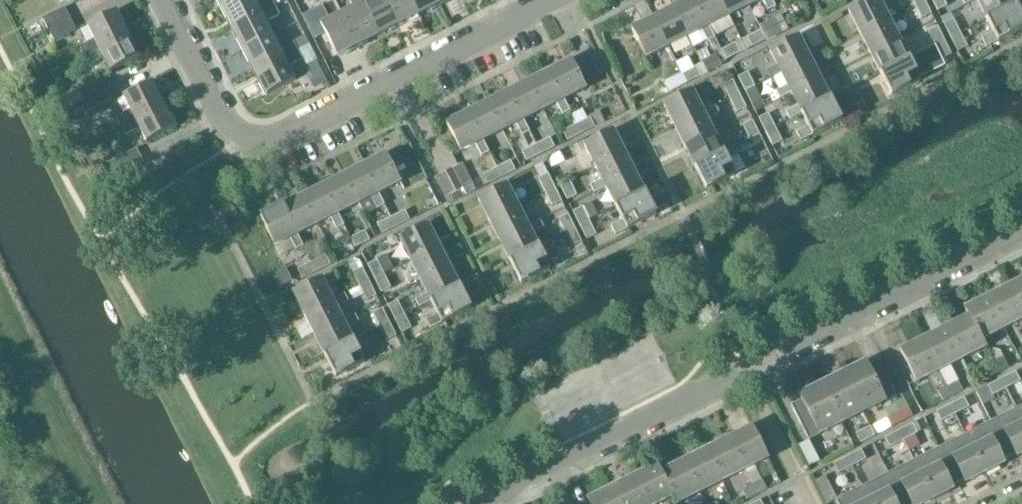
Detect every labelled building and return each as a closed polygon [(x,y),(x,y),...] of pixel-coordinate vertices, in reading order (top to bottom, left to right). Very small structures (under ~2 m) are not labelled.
[(254,0),(234,0),(222,6),(233,28),(275,7),(275,6),(272,0),(267,0),(257,5),(254,0)] [(359,48),(367,44),(366,41),(378,35),(360,0),(349,0),(353,8),(342,14),(359,48)] [(378,35),(390,29),(391,32),(399,27),(385,0),(360,0),(378,35)] [(399,27),(408,23),(407,20),(418,14),(411,0),(385,0),(399,27)] [(418,14),(430,9),(431,11),(440,7),(437,0),(411,0),(418,14)] [(689,38),(702,31),(708,42),(715,39),(709,27),(695,0),(689,0),(674,8),(689,38)] [(709,27),(729,17),(720,0),(695,0),(709,27)] [(729,17),(749,7),(745,0),(720,0),(729,17)] [(749,7),(763,0),(768,11),(776,7),(772,0),(745,0),(749,7)] [(860,34),(889,19),(879,0),(872,0),(849,12),(860,34)] [(936,8),(946,4),(944,0),(932,0),(936,8)] [(1013,0),(978,0),(977,0),(987,20),(1016,5),(1013,0)] [(924,1),(915,5),(920,16),(930,11),(924,1)] [(997,41),(1021,29),(1021,18),(1016,5),(987,20),(993,33),(982,39),(986,47),(997,41)] [(326,34),(337,56),(349,50),(350,52),(359,48),(342,14),(330,20),(323,6),(303,16),(315,40),(326,34)] [(280,16),(275,7),(233,28),(244,50),(272,36),(266,24),(280,16)] [(66,8),(43,20),(49,30),(71,19),(66,8)] [(674,8),(653,18),(668,48),(689,38),(674,8)] [(95,40),(80,47),(84,57),(128,34),(116,12),(88,26),(95,40)] [(769,40),(787,31),(779,16),(761,26),(769,40)] [(632,29),(647,59),(668,48),(653,18),(632,29)] [(77,31),(71,19),(49,30),(55,42),(77,31)] [(899,39),(889,19),(860,34),(870,54),(899,39)] [(946,27),(952,38),(961,33),(956,23),(946,27)] [(761,30),(750,36),(755,45),(765,40),(761,30)] [(939,31),(930,35),(935,46),(944,41),(939,31)] [(961,33),(952,38),(957,49),(966,44),(961,33)] [(84,57),(89,65),(104,57),(111,72),(139,57),(128,34),(84,57)] [(244,50),(255,72),(297,51),(293,42),(279,49),(272,36),(244,50)] [(799,37),(770,52),(781,74),(810,60),(799,37)] [(870,54),(880,73),(909,59),(899,39),(870,54)] [(939,54),(940,57),(950,52),(944,41),(935,46),(939,54)] [(732,45),(721,51),(726,60),(737,54),(732,45)] [(880,73),(891,95),(920,80),(913,67),(925,61),(924,60),(939,54),(935,46),(921,53),(909,59),(880,73)] [(302,61),(297,51),(255,72),(267,95),(295,81),(288,68),(302,61)] [(549,71),(564,100),(585,89),(570,60),(549,71)] [(791,94),(820,79),(810,60),(781,74),(788,86),(777,92),(780,99),(791,94)] [(693,69),(682,74),(687,84),(698,78),(693,69)] [(529,81),(544,110),(557,103),(563,116),(570,112),(564,100),(549,71),(529,81)] [(739,80),(745,90),(754,86),(749,75),(739,80)] [(101,79),(79,91),(84,101),(106,90),(101,79)] [(790,120),(802,114),(831,100),(820,79),(791,94),(798,107),(786,112),(790,120)] [(509,92),(523,120),(544,110),(529,81),(509,92)] [(131,110),(116,118),(120,127),(164,105),(152,82),(123,97),(131,110)] [(734,84),(725,89),(730,99),(740,95),(734,84)] [(759,96),(754,86),(745,90),(750,101),(759,96)] [(113,102),(106,90),(84,101),(91,114),(113,102)] [(664,106),(675,127),(704,112),(693,91),(664,106)] [(488,102),(503,131),(516,124),(522,136),(529,132),(523,120),(509,92),(488,102)] [(730,99),(736,110),(745,106),(740,95),(730,99)] [(801,141),(812,135),(841,120),(831,100),(802,114),(808,127),(797,132),(801,141)] [(468,112),(483,141),(503,131),(488,102),(468,112)] [(120,127),(125,136),(140,128),(147,142),(175,128),(164,105),(120,127)] [(715,107),(704,112),(675,127),(685,147),(714,133),(707,120),(719,114),(715,107)] [(447,123),(462,152),(476,144),(482,157),(489,153),(483,141),(468,112),(447,123)] [(761,122),(766,133),(775,128),(770,117),(761,122)] [(576,125),(581,134),(591,129),(587,119),(576,125)] [(745,129),(750,140),(760,135),(754,124),(745,129)] [(570,139),(581,134),(576,125),(565,130),(570,139)] [(775,128),(766,133),(771,143),(781,139),(775,128)] [(624,152),(614,131),(586,146),(596,167),(624,152)] [(529,132),(522,136),(528,147),(535,143),(529,132)] [(685,147),(695,166),(723,152),(714,133),(685,147)] [(536,145),(541,155),(551,149),(547,140),(536,145)] [(530,160),(541,155),(536,145),(525,151),(530,160)] [(695,166),(706,189),(735,174),(728,161),(740,155),(736,148),(724,153),(723,152),(695,166)] [(385,154),(364,165),(379,194),(400,183),(393,170),(405,164),(397,149),(386,155),(385,154)] [(109,179),(144,161),(138,150),(103,168),(109,179)] [(550,156),(547,161),(551,169),(565,162),(559,151),(550,156)] [(594,193),(606,187),(635,173),(624,152),(596,167),(603,180),(591,186),(594,193)] [(502,178),(512,173),(508,163),(497,169),(502,178)] [(384,205),(379,194),(364,165),(344,175),(358,204),(371,197),(377,209),(384,205)] [(486,174),(491,183),(502,178),(497,169),(486,174)] [(453,170),(440,177),(450,197),(463,190),(453,170)] [(645,193),(635,173),(606,187),(617,207),(645,193)] [(344,175),(323,185),(338,214),(358,204),(344,175)] [(550,178),(541,182),(546,193),(555,189),(550,178)] [(560,187),(566,198),(575,193),(570,182),(560,187)] [(338,214),(323,185),(303,196),(318,225),(331,218),(337,230),(344,227),(338,214)] [(518,207),(507,185),(479,200),(489,221),(518,207)] [(546,193),(551,204),(560,199),(555,189),(546,193)] [(616,235),(627,229),(656,214),(645,193),(617,207),(623,220),(611,226),(616,235)] [(303,196),(283,206),(297,235),(318,225),(303,196)] [(262,217),(276,246),(290,239),(296,251),(303,247),(297,235),(283,206),(262,217)] [(500,241),(528,227),(518,207),(489,221),(500,241)] [(584,211),(575,216),(580,226),(589,222),(584,211)] [(396,228),(407,222),(402,213),(392,218),(396,228)] [(381,224),(386,233),(396,228),(392,218),(381,224)] [(570,218),(560,223),(566,233),(575,229),(570,218)] [(500,241),(510,262),(538,247),(532,235),(544,229),(540,221),(528,227),(500,241)] [(580,226),(586,237),(595,233),(589,222),(580,226)] [(439,246),(429,225),(400,240),(410,261),(439,246)] [(566,233),(571,244),(580,240),(575,229),(566,233)] [(361,233),(351,239),(356,248),(366,242),(361,233)] [(520,283),(549,269),(542,255),(554,249),(550,241),(538,247),(510,262),(520,283)] [(450,267),(439,246),(410,261),(421,281),(450,267)] [(312,263),(317,273),(328,267),(323,258),(312,263)] [(306,278),(317,273),(312,263),(302,269),(306,278)] [(379,264),(370,269),(375,279),(385,275),(379,264)] [(420,307),(431,302),(460,287),(450,267),(421,281),(427,294),(416,299),(420,307)] [(285,270),(273,275),(279,288),(291,282),(285,270)] [(364,272),(355,276),(360,287),(369,282),(364,272)] [(293,294),(304,315),(332,301),(326,288),(338,282),(334,274),(322,280),(322,279),(293,294)] [(375,279),(381,290),(390,286),(385,275),(375,279)] [(1011,285),(1021,308),(1021,279),(1011,285)] [(360,287),(365,298),(375,293),(369,282),(360,287)] [(1004,330),(1021,321),(1021,308),(1011,285),(988,297),(1004,330)] [(471,308),(460,287),(431,302),(438,315),(426,320),(430,329),(471,308)] [(314,335),(343,321),(336,308),(348,302),(344,294),(332,301),(304,315),(314,335)] [(965,308),(968,316),(969,316),(982,341),(983,341),(1004,330),(988,297),(965,308)] [(391,309),(396,320),(405,315),(400,304),(391,309)] [(375,317),(380,328),(390,323),(384,312),(375,317)] [(314,335),(325,356),(353,341),(347,329),(359,323),(355,315),(343,321),(314,335)] [(405,315),(396,320),(401,330),(411,326),(405,315)] [(946,327),(962,360),(986,348),(983,341),(982,341),(969,316),(968,316),(946,327)] [(390,323),(380,328),(386,338),(395,334),(390,323)] [(946,327),(923,339),(939,372),(962,360),(946,327)] [(325,356),(335,377),(364,362),(356,348),(369,342),(366,335),(353,341),(325,356)] [(900,350),(917,383),(939,372),(923,339),(900,350)] [(993,350),(989,352),(995,365),(1005,360),(1000,351),(993,350)] [(995,365),(999,374),(1009,369),(1005,360),(995,365)] [(843,373),(863,414),(896,397),(878,362),(868,368),(865,362),(843,373)] [(990,379),(999,374),(995,365),(985,370),(990,379)] [(843,373),(821,384),(842,425),(863,414),(843,373)] [(1002,379),(1007,389),(1017,383),(1013,374),(1002,379)] [(996,394),(1007,389),(1002,379),(991,385),(996,394)] [(959,383),(949,388),(954,397),(964,392),(959,383)] [(791,406),(809,441),(842,425),(821,384),(799,395),(802,401),(791,406)] [(939,393),(944,402),(954,397),(949,388),(939,393)] [(949,406),(954,415),(965,410),(960,400),(949,406)] [(943,420),(954,415),(949,406),(938,411),(943,420)] [(910,408),(887,419),(891,428),(914,417),(910,408)] [(1008,458),(1015,455),(1017,458),(1021,456),(1021,421),(1016,409),(990,422),(1008,458)] [(1004,465),(1002,461),(1008,458),(990,422),(965,435),(985,475),(1004,465)] [(768,460),(752,427),(729,438),(745,471),(768,460)] [(869,427),(859,433),(864,442),(874,436),(869,427)] [(899,432),(904,441),(914,436),(910,427),(899,432)] [(893,447),(904,441),(899,432),(888,437),(893,447)] [(965,435),(945,445),(939,448),(957,484),(964,481),(966,484),(985,475),(965,435)] [(722,482),(745,471),(729,438),(706,450),(722,482)] [(939,448),(930,452),(913,461),(933,500),(953,491),(951,487),(957,484),(939,448)] [(699,494),(722,482),(706,450),(683,461),(699,494)] [(852,467),(863,462),(858,452),(847,458),(852,467)] [(836,463),(841,472),(852,467),(847,458),(836,463)] [(673,498),(676,503),(679,503),(699,494),(683,461),(661,472),(660,473),(673,498)] [(903,503),(926,503),(933,500),(913,461),(888,474),(903,503)] [(673,498),(660,473),(661,472),(657,465),(633,477),(647,503),(660,503),(673,498)] [(871,503),(903,503),(888,474),(862,487),(871,503)] [(633,477),(610,488),(618,503),(647,503),(633,477)] [(752,486),(757,496),(767,491),(762,481),(752,486)] [(757,496),(752,486),(742,491),(747,501),(757,496)] [(862,487),(836,500),(838,503),(871,503),(862,487)] [(590,503),(618,503),(610,488),(587,500),(590,503)]
